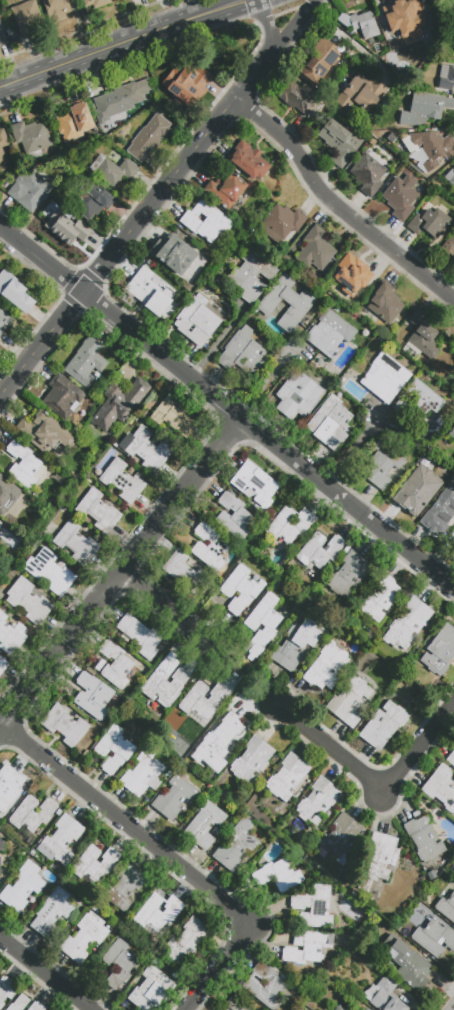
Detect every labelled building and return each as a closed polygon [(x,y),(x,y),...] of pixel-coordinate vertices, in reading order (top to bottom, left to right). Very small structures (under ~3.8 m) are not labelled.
[(10,7),(31,0),(34,0),(42,22),(36,24),(37,27),(30,30),(31,33),(20,37),(10,7)] [(51,23),(43,0),(45,0),(68,0),(74,15),(51,23)] [(86,9),(83,0),(111,0),(112,3),(94,10),(93,7),(86,9)] [(392,2),(397,0),(422,0),(424,7),(421,8),(427,24),(418,27),(420,32),(401,39),(398,30),(391,33),(384,15),(392,12),(390,7),(394,6),(392,2)] [(379,34),(363,40),(359,28),(352,30),(347,17),(358,12),(359,14),(370,10),(379,34)] [(8,43),(0,46),(0,22),(8,43)] [(312,48),(321,36),(331,44),(336,48),(334,50),(340,55),(331,66),(315,85),(295,69),(301,61),(307,66),(315,55),(314,53),(316,51),(312,48)] [(441,64),(453,66),(453,84),(451,90),(438,88),(439,78),(441,64)] [(161,84),(173,70),(178,74),(185,65),(209,84),(201,94),(189,109),(166,91),(167,89),(161,84)] [(373,78),(387,88),(372,107),(371,106),(363,116),(355,110),(359,106),(353,101),(349,105),(351,107),(347,113),(332,102),(342,90),(343,91),(357,73),(368,81),(369,80),(371,81),(373,78)] [(139,81),(147,78),(151,89),(146,91),(147,94),(144,95),(145,100),(130,105),(126,115),(112,120),(103,116),(99,117),(93,99),(114,92),(113,90),(139,81)] [(276,96),(288,80),(318,103),(316,105),(321,109),(313,119),(308,116),(306,118),(276,96)] [(453,100),(452,109),(442,107),(439,120),(428,118),(428,120),(423,124),(419,125),(416,125),(415,126),(399,123),(401,111),(409,113),(413,92),(453,100)] [(82,142),(68,147),(66,142),(64,142),(60,133),(59,134),(56,128),(58,127),(55,118),(70,112),(68,107),(82,101),(88,117),(80,131),(82,136),(80,136),(82,142)] [(141,162),(126,151),(155,113),(171,124),(168,128),(170,129),(157,147),(154,145),(141,162)] [(351,136),(352,134),(363,142),(340,170),(329,161),(336,153),(324,143),(325,142),(317,135),(329,119),(351,136)] [(42,156),(30,160),(27,154),(26,155),(21,142),(16,144),(10,126),(23,121),(24,126),(35,123),(36,125),(43,122),(52,145),(40,150),(42,156)] [(7,162),(0,165),(0,128),(3,127),(9,144),(1,147),(7,162)] [(450,135),(453,141),(453,148),(436,159),(439,165),(427,172),(422,164),(420,162),(417,160),(414,159),(411,158),(409,158),(408,158),(407,157),(410,155),(400,140),(408,133),(437,131),(442,139),(450,135)] [(271,166),(260,180),(255,177),(252,181),(226,161),(241,141),(249,147),(250,146),(260,153),(258,156),(271,166)] [(371,198),(360,190),(363,187),(354,179),(356,177),(349,172),(364,152),(387,170),(378,181),(382,184),(371,198)] [(139,169),(130,181),(124,176),(114,189),(89,169),(101,154),(118,168),(126,159),(139,169)] [(452,168),(453,171),(453,188),(443,178),(452,168)] [(6,193),(19,176),(22,178),(25,174),(34,171),(52,186),(46,193),(48,195),(43,200),(42,199),(31,213),(6,193)] [(229,208),(204,188),(211,179),(215,182),(218,178),(223,182),(232,171),(248,184),(229,208)] [(402,223),(392,214),(395,210),(387,204),(388,202),(381,196),(397,177),(402,182),(408,174),(417,182),(411,188),(419,194),(411,205),(414,208),(402,223)] [(88,222),(69,206),(75,199),(72,196),(84,181),(90,186),(93,182),(115,200),(107,211),(102,207),(96,216),(94,215),(88,222)] [(178,222),(187,211),(190,213),(202,199),(233,224),(224,235),(220,232),(210,245),(197,234),(196,236),(178,222)] [(306,220),(295,234),(291,230),(283,241),(282,240),(278,245),(259,230),(263,225),(261,223),(263,221),(276,204),(283,209),(285,207),(293,214),(296,210),(307,219),(306,220)] [(406,227),(421,208),(429,213),(434,207),(452,220),(446,227),(448,228),(444,233),(443,232),(436,241),(423,230),(418,236),(406,227)] [(53,238),(55,235),(49,230),(53,225),(47,221),(56,210),(74,224),(78,220),(90,230),(81,241),(75,236),(68,245),(60,239),(58,242),(53,238)] [(240,224),(239,223),(245,216),(254,223),(248,230),(240,224)] [(314,225),(325,234),(322,238),(331,245),(329,247),(334,252),(335,252),(335,253),(320,271),(310,264),(306,269),(294,259),(306,243),(302,240),(314,225)] [(437,254),(453,231),(453,257),(453,256),(448,262),(437,254)] [(208,261),(192,281),(182,274),(180,277),(153,256),(168,237),(178,245),(182,240),(208,261)] [(266,286),(251,305),(238,294),(242,289),(227,277),(235,267),(238,270),(245,261),(240,257),(250,246),(279,269),(269,281),(259,272),(255,277),(266,286)] [(348,295),(332,284),(338,276),(337,275),(341,269),(342,270),(349,262),(362,272),(366,267),(378,276),(368,289),(362,285),(358,290),(354,287),(348,295)] [(158,317),(144,306),(145,304),(125,289),(142,266),(153,275),(149,280),(160,288),(163,284),(177,295),(166,309),(165,308),(158,317)] [(25,314),(0,294),(0,273),(3,269),(14,278),(13,280),(26,290),(24,293),(35,302),(25,314)] [(289,334),(276,324),(290,306),(282,299),(268,317),(256,308),(283,273),(295,283),(290,289),(298,296),(303,290),(316,300),(289,334)] [(403,306),(389,325),(366,308),(371,301),(369,300),(383,282),(393,289),(391,292),(400,299),(397,301),(403,306)] [(198,294),(208,301),(203,307),(222,321),(200,348),(172,326),(177,320),(175,319),(193,296),(195,297),(198,294)] [(440,352),(432,361),(421,353),(418,356),(405,346),(408,342),(407,341),(416,328),(408,321),(418,308),(430,317),(426,322),(439,332),(432,340),(437,344),(434,348),(440,352)] [(13,319),(0,335),(0,309),(13,319)] [(335,349),(339,351),(331,361),(304,340),(328,309),(357,332),(347,344),(342,340),(335,349)] [(242,324),(252,332),(250,333),(252,335),(249,340),(251,341),(267,353),(260,361),(263,363),(256,373),(258,375),(253,381),(235,366),(229,374),(215,363),(225,351),(222,349),(242,324)] [(96,379),(87,390),(63,371),(77,353),(76,352),(89,336),(102,346),(96,353),(108,363),(100,373),(94,368),(89,374),(96,379)] [(411,375),(387,405),(360,383),(368,373),(366,371),(381,352),(411,375)] [(290,421),(274,409),(281,401),(275,396),(286,381),(288,382),(297,371),(324,392),(304,419),(297,413),(290,421)] [(65,422),(41,403),(52,389),(47,385),(57,373),(85,395),(65,422)] [(138,377),(151,387),(123,423),(116,418),(106,432),(90,421),(108,398),(104,394),(114,381),(124,389),(121,392),(124,394),(138,377)] [(428,420),(420,430),(392,408),(402,395),(407,399),(412,392),(408,389),(416,378),(446,401),(436,413),(431,409),(425,417),(428,420)] [(341,442),(333,451),(305,428),(332,394),(343,403),(340,407),(353,417),(346,425),(351,429),(347,434),(349,435),(342,444),(341,442)] [(173,405),(197,424),(185,439),(162,421),(159,424),(149,417),(165,396),(174,404),(173,405)] [(60,442),(53,451),(44,444),(40,450),(14,429),(22,418),(30,424),(35,417),(34,416),(39,409),(76,439),(68,449),(60,442)] [(445,435),(453,424),(453,442),(445,435)] [(158,445),(170,454),(154,475),(142,466),(145,461),(135,453),(132,457),(118,447),(129,433),(133,436),(140,426),(151,435),(146,440),(156,448),(158,445)] [(31,454),(42,463),(41,464),(50,472),(41,484),(36,481),(28,491),(6,474),(14,463),(18,465),(20,462),(4,450),(13,438),(25,447),(26,446),(33,451),(31,454)] [(406,461),(398,470),(393,467),(385,476),(390,480),(381,492),(359,474),(377,453),(372,449),(378,442),(380,443),(382,441),(391,449),(392,447),(403,456),(401,457),(406,461)] [(116,457),(126,465),(122,470),(132,478),(134,475),(146,484),(130,505),(117,495),(120,491),(110,483),(107,487),(98,479),(116,457)] [(279,486),(262,509),(251,500),(256,495),(246,487),(241,493),(228,482),(246,460),(279,486)] [(420,463),(444,482),(413,521),(389,502),(420,463)] [(3,518),(0,516),(0,476),(7,481),(5,483),(12,489),(12,490),(20,496),(3,518)] [(449,482),(453,486),(453,515),(445,526),(439,521),(437,524),(434,521),(428,529),(418,522),(449,482)] [(83,517),(74,510),(92,487),(102,495),(99,500),(109,507),(110,506),(122,515),(106,536),(93,526),(97,521),(86,513),(83,517)] [(249,532),(240,543),(213,521),(222,511),(230,517),(234,512),(229,508),(227,511),(216,502),(225,491),(236,500),(237,499),(245,505),(242,509),(253,517),(244,528),(249,532)] [(264,532),(286,505),(297,514),(303,507),(316,518),(301,537),(299,535),(289,546),(276,536),(274,540),(264,532)] [(52,541),(70,519),(80,527),(76,532),(81,536),(82,535),(87,538),(88,536),(101,546),(84,567),(71,556),(74,553),(65,546),(62,549),(52,541)] [(227,558),(226,558),(225,559),(224,559),(223,558),(222,557),(221,559),(225,563),(217,574),(190,553),(191,552),(190,551),(197,542),(198,543),(199,542),(206,547),(209,544),(205,540),(204,542),(193,533),(195,532),(193,531),(200,522),(218,536),(217,538),(229,548),(225,553),(226,554),(227,554),(227,556),(227,557),(227,558)] [(295,557),(315,531),(327,540),(320,548),(322,549),(334,535),(335,536),(336,535),(345,542),(344,543),(346,545),(332,562),(329,560),(320,571),(309,562),(306,566),(295,557)] [(22,567),(30,557),(33,559),(43,546),(57,557),(53,562),(62,570),(64,566),(77,576),(60,597),(22,567)] [(161,569),(177,548),(189,557),(184,564),(195,572),(199,568),(209,576),(191,598),(182,591),(185,588),(161,569)] [(350,549),(368,563),(366,565),(374,572),(349,604),(323,584),(333,571),(336,573),(344,563),(342,560),(350,549)] [(219,589),(239,564),(240,565),(241,564),(251,572),(247,576),(256,583),(260,579),(267,584),(247,608),(246,606),(236,618),(227,610),(228,609),(226,608),(235,597),(236,598),(240,594),(236,591),(230,598),(229,597),(228,598),(219,591),(220,590),(219,589)] [(378,624),(357,607),(364,598),(365,599),(367,595),(368,596),(381,580),(379,579),(384,572),(394,580),(394,581),(395,583),(394,584),(400,589),(393,597),(397,600),(387,612),(383,609),(380,612),(385,615),(378,624)] [(9,596),(6,594),(20,575),(45,595),(43,598),(54,606),(38,627),(24,617),(27,613),(19,606),(16,610),(5,601),(9,596)] [(271,586),(278,578),(283,582),(276,591),(271,586)] [(243,624),(269,591),(279,600),(272,609),(283,618),(273,629),(277,632),(271,640),(270,640),(263,649),(264,649),(255,660),(247,653),(252,647),(248,644),(256,634),(243,624)] [(388,628),(394,620),(396,621),(405,609),(404,607),(413,596),(435,613),(417,635),(414,632),(411,636),(415,639),(405,651),(398,646),(395,650),(389,645),(388,646),(380,640),(389,629),(388,628)] [(8,655),(0,649),(0,644),(1,643),(0,642),(0,611),(8,617),(4,622),(13,629),(18,623),(28,630),(25,634),(27,636),(17,650),(14,648),(8,655)] [(126,613),(149,631),(151,628),(163,638),(155,649),(158,651),(149,663),(135,652),(139,646),(130,639),(129,641),(114,629),(126,613)] [(269,658),(279,644),(281,645),(286,639),(283,637),(294,621),(300,625),(305,617),(324,630),(312,648),(306,644),(303,648),(307,650),(292,673),(269,658)] [(446,623),(453,629),(453,656),(448,663),(449,664),(448,666),(449,668),(443,675),(441,674),(440,677),(419,660),(425,652),(429,655),(431,653),(425,649),(446,623)] [(98,649),(105,640),(106,641),(107,640),(117,648),(118,647),(126,653),(124,655),(135,664),(125,677),(129,681),(123,690),(108,678),(107,680),(100,675),(101,674),(100,673),(107,664),(110,666),(114,661),(110,658),(108,660),(98,652),(99,650),(98,649)] [(302,678),(320,654),(319,653),(325,645),(326,646),(331,641),(349,655),(346,658),(349,660),(335,677),(339,680),(331,690),(324,686),(319,692),(302,678)] [(9,664),(0,675),(0,656),(9,664)] [(140,689),(160,664),(161,665),(161,664),(170,671),(170,672),(171,673),(165,680),(169,683),(172,679),(170,678),(178,667),(180,669),(181,667),(191,675),(190,676),(192,678),(167,711),(155,702),(158,698),(157,697),(153,702),(140,691),(141,690),(140,689)] [(88,697),(92,692),(88,689),(86,691),(75,683),(76,682),(75,681),(83,670),(91,677),(92,676),(103,684),(101,688),(112,697),(104,707),(111,713),(101,724),(73,702),(74,701),(73,700),(80,691),(81,692),(81,691),(88,697)] [(324,708),(334,696),(336,697),(342,689),(340,688),(351,674),(357,678),(358,677),(367,684),(365,685),(373,691),(367,700),(363,697),(360,700),(363,702),(355,711),(362,717),(352,730),(324,708)] [(177,707),(197,681),(198,682),(199,681),(208,688),(207,689),(208,690),(203,697),(207,700),(210,696),(208,695),(221,679),(232,677),(238,682),(206,723),(191,712),(188,716),(178,708),(178,707),(177,707)] [(358,736),(379,709),(380,710),(388,700),(396,707),(398,706),(405,712),(404,713),(408,716),(406,719),(408,720),(400,730),(398,729),(379,752),(358,736)] [(62,742),(65,738),(55,730),(52,734),(39,724),(56,702),(69,712),(66,715),(75,722),(79,718),(91,727),(72,750),(62,742)] [(220,722),(230,710),(240,719),(239,720),(241,721),(240,723),(245,727),(218,759),(201,744),(203,742),(201,741),(208,732),(210,734),(212,731),(213,732),(221,723),(220,722)] [(100,767),(108,757),(110,758),(114,754),(110,751),(104,759),(93,751),(94,750),(93,749),(114,723),(125,731),(121,736),(137,748),(126,763),(124,762),(121,767),(120,766),(112,776),(100,767)] [(244,747),(254,735),(275,751),(267,762),(269,764),(262,773),(260,771),(258,773),(255,771),(253,775),(257,778),(249,787),(233,774),(239,767),(235,764),(247,749),(244,747)] [(445,761),(453,749),(453,768),(445,761)] [(166,768),(159,778),(163,781),(154,792),(149,787),(140,799),(118,782),(128,769),(131,772),(139,762),(136,759),(143,750),(166,768)] [(280,764),(290,752),(311,768),(293,790),(291,788),(288,791),(292,795),(286,803),(277,797),(276,798),(268,791),(269,790),(265,787),(267,784),(265,783),(272,775),(273,777),(275,774),(276,775),(283,766),(280,764)] [(21,791),(0,819),(0,771),(6,763),(27,779),(19,790),(21,791)] [(448,778),(453,783),(453,814),(452,812),(451,814),(444,808),(445,807),(443,805),(444,804),(434,796),(432,799),(420,790),(442,763),(453,772),(448,778)] [(150,805),(160,792),(165,795),(172,786),(167,783),(175,773),(199,791),(190,802),(186,799),(178,808),(181,810),(171,822),(150,805)] [(295,807),(301,799),(303,801),(305,798),(303,797),(320,775),(342,793),(325,814),(321,811),(317,816),(321,819),(317,824),(310,818),(307,821),(306,819),(304,822),(297,816),(299,814),(295,811),(297,808),(295,807)] [(5,823),(27,795),(28,796),(29,795),(38,802),(38,803),(39,803),(33,810),(37,813),(42,808),(40,807),(47,798),(48,799),(49,798),(59,805),(44,825),(41,823),(32,835),(21,826),(17,832),(5,823)] [(199,811),(197,809),(206,799),(228,816),(219,827),(215,823),(207,833),(215,839),(205,851),(182,833),(199,811)] [(316,844),(324,833),(327,836),(335,827),(331,824),(342,811),(355,822),(354,824),(367,833),(357,846),(353,842),(347,850),(351,853),(340,867),(332,860),(334,858),(316,844)] [(36,848),(47,834),(51,837),(57,829),(53,826),(63,813),(85,829),(75,842),(72,840),(65,848),(69,851),(60,862),(54,857),(51,860),(36,848)] [(440,842),(445,850),(436,856),(437,857),(429,861),(428,860),(423,863),(415,849),(417,848),(410,837),(409,838),(402,826),(412,819),(413,821),(415,819),(416,821),(427,814),(431,821),(426,824),(427,825),(429,825),(437,838),(434,840),(436,844),(440,842)] [(211,857),(222,843),(227,847),(235,837),(229,833),(243,816),(254,825),(248,833),(260,842),(252,852),(247,848),(239,859),(244,862),(234,875),(211,857)] [(373,831),(398,839),(396,848),(400,849),(395,867),(387,864),(385,869),(390,871),(387,880),(378,878),(377,881),(372,880),(369,892),(358,889),(358,886),(357,886),(360,874),(362,875),(367,858),(368,858),(370,850),(368,849),(373,831)] [(81,882),(70,874),(91,846),(102,855),(96,863),(102,867),(105,863),(102,861),(110,850),(112,852),(113,851),(123,858),(101,887),(98,884),(96,887),(84,878),(81,882)] [(250,875),(263,868),(262,866),(272,862),(273,864),(286,857),(293,872),(298,869),(305,882),(281,894),(281,893),(279,894),(274,883),(277,881),(274,876),(269,878),(271,880),(256,887),(250,875)] [(18,914),(0,899),(0,894),(8,885),(12,888),(20,878),(15,875),(28,859),(40,869),(36,873),(40,876),(39,878),(46,883),(37,894),(32,890),(24,899),(28,902),(18,914)] [(149,881),(139,894),(136,891),(129,901),(134,904),(125,915),(101,897),(109,887),(114,890),(121,880),(117,877),(128,864),(149,881)] [(313,881),(330,882),(328,915),(333,915),(332,929),(295,926),(296,912),(309,913),(309,910),(291,908),(292,906),(289,906),(290,894),(305,895),(305,894),(312,895),(313,881)] [(57,887),(69,896),(65,902),(74,909),(66,919),(62,916),(45,938),(29,927),(38,916),(36,914),(57,887)] [(446,901),(453,890),(453,925),(433,909),(441,898),(446,901)] [(184,905),(169,924),(165,921),(153,937),(131,920),(153,892),(166,902),(171,895),(184,905)] [(90,912),(103,922),(101,925),(108,931),(98,945),(93,941),(85,950),(89,953),(79,965),(59,949),(68,937),(72,939),(80,929),(76,926),(86,914),(87,915),(90,912)] [(177,939),(185,930),(183,928),(192,916),(213,932),(181,972),(165,959),(171,951),(165,946),(173,936),(177,939)] [(436,918),(453,932),(453,952),(447,947),(438,959),(410,938),(418,927),(422,931),(431,920),(433,922),(436,918)] [(380,940),(387,930),(410,949),(410,950),(430,966),(425,972),(428,974),(417,988),(394,970),(398,965),(393,962),(380,953),(386,945),(380,940)] [(293,946),(294,931),(334,933),(333,949),(321,948),(320,963),(305,962),(305,966),(295,965),(295,963),(282,962),(282,949),(284,949),(284,947),(297,948),(297,951),(302,951),(303,947),(293,946)] [(117,938),(128,946),(124,951),(137,961),(128,972),(131,975),(125,982),(124,981),(115,992),(104,984),(113,972),(115,974),(118,969),(113,964),(110,967),(100,960),(117,938)] [(283,1003),(277,1009),(269,1009),(240,986),(260,961),(270,970),(271,968),(279,975),(277,976),(294,990),(287,998),(281,994),(277,998),(283,1003)] [(157,1001),(150,1009),(142,1009),(127,998),(136,986),(138,987),(147,976),(143,973),(150,964),(172,982),(165,992),(161,989),(153,999),(157,1001)] [(370,988),(371,987),(371,986),(372,984),(375,986),(385,974),(398,984),(391,993),(397,997),(396,999),(410,1009),(409,1009),(379,1009),(369,1002),(370,1002),(362,996),(362,995),(364,993),(365,992),(366,991),(368,990),(370,988)] [(4,1005),(0,1009),(0,980),(2,977),(4,979),(6,977),(15,984),(4,998),(5,998),(1,1003),(4,1005)] [(29,1001),(22,1009),(7,1009),(20,993),(29,1001)] [(252,1009),(230,1009),(224,1005),(234,994),(252,1009)] [(36,1002),(46,1009),(27,1009),(33,1002),(35,1003),(36,1002)]
